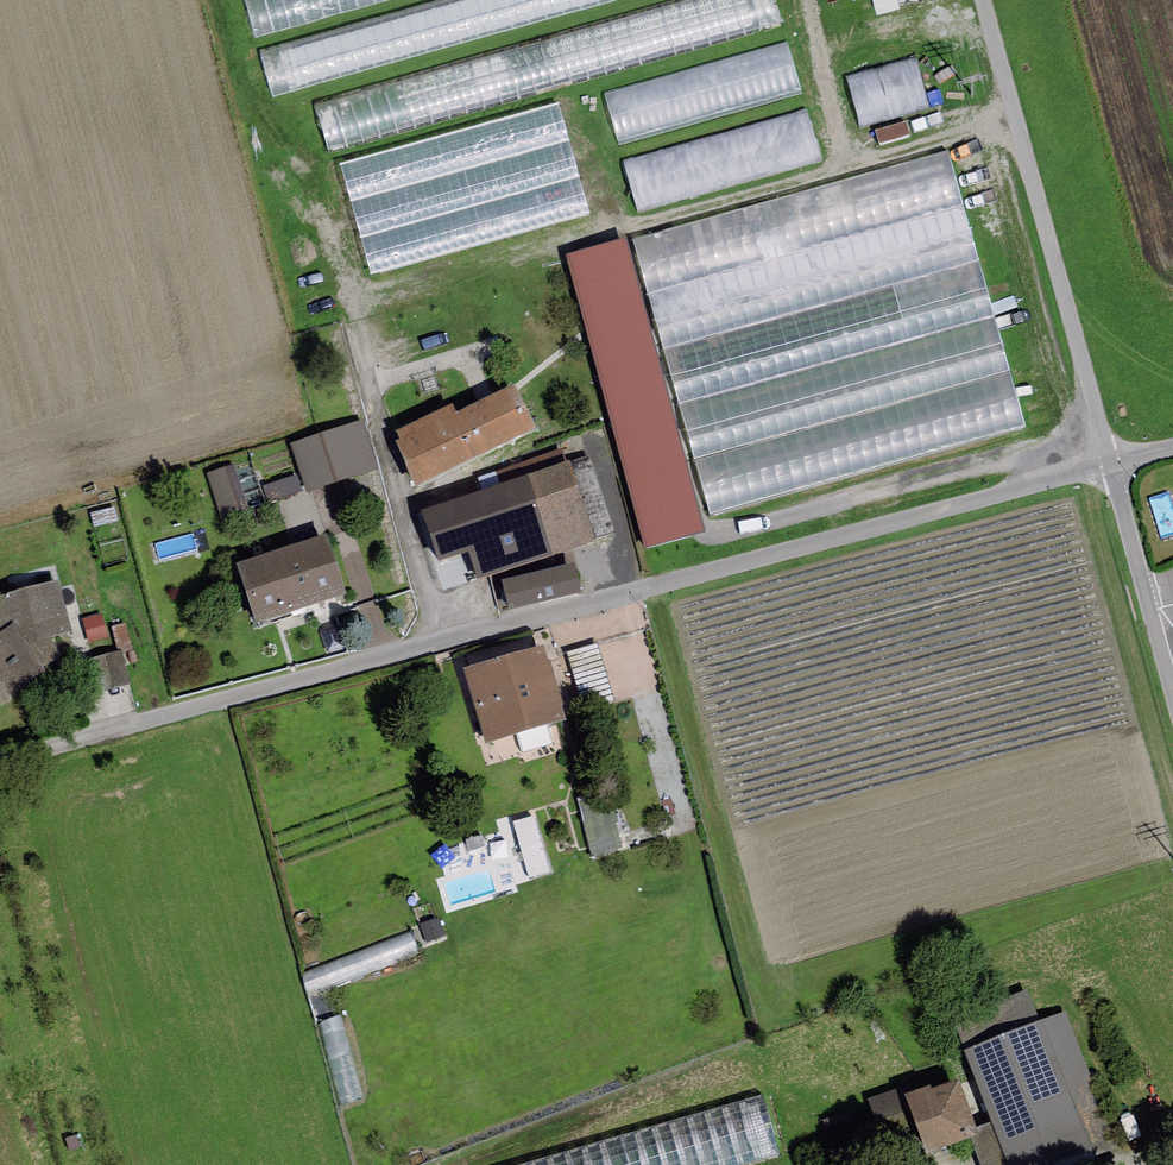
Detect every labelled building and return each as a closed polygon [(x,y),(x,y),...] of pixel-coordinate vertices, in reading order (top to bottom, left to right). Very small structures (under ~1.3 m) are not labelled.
[(260,39),(400,0),(249,0),(260,39)] [(265,53),(278,99),(629,0),(454,0),(265,53)] [(323,103),(337,153),(781,29),(773,0),(694,0),(323,103)] [(787,51),(343,175),(357,224),(800,100),(787,51)] [(920,60),(851,81),(865,125),(933,105),(920,60)] [(804,117),(361,241),(375,291),(818,167),(804,117)] [(949,151),(634,239),(712,515),(1026,427),(949,151)] [(628,243),(568,259),(645,548),(705,532),(628,243)] [(452,403),(396,429),(401,439),(395,442),(416,486),(537,429),(515,383),(456,411),(452,403)] [(363,419),(290,443),(307,493),(379,469),(363,419)] [(477,476),(482,490),(566,461),(562,448),(477,476)] [(482,490),(421,509),(438,561),(468,551),(477,579),(595,540),(569,461),(566,461),(482,490)] [(233,464),(206,473),(223,523),(250,514),(233,464)] [(298,474),(263,485),(268,503),(303,491),(298,474)] [(384,481),(347,483),(348,509),(385,507),(384,481)] [(115,506),(90,512),(94,528),(119,522),(115,506)] [(236,563),(255,622),(346,593),(327,534),(236,563)] [(575,564),(502,580),(508,609),(582,593),(575,564)] [(58,579),(0,593),(0,679),(10,693),(46,670),(42,666),(61,654),(49,635),(71,631),(58,579)] [(101,613),(82,618),(88,642),(108,637),(101,613)] [(127,623),(112,626),(118,651),(123,650),(124,652),(133,650),(127,623)] [(584,701),(614,695),(603,646),(574,652),(584,701)] [(465,670),(486,742),(565,719),(544,647),(465,670)] [(118,651),(84,659),(92,694),(131,684),(124,652),(123,650),(118,651)] [(10,693),(0,679),(0,708),(14,699),(10,693)] [(578,801),(591,857),(625,849),(612,793),(578,801)] [(516,822),(534,879),(556,872),(538,815),(516,822)] [(412,929),(300,972),(312,1001),(423,959),(412,929)] [(1096,1163),(1094,1157),(1115,1149),(1064,1011),(1037,1021),(1027,993),(955,1019),(992,1120),(1008,1164),(1090,1164),(1096,1163)] [(341,1013),(317,1019),(339,1100),(362,1093),(341,1013)] [(992,1120),(976,1126),(959,1079),(932,1089),(931,1086),(908,1094),(905,1085),(866,1099),(881,1142),(917,1129),(926,1153),(971,1137),(981,1164),(1008,1164),(992,1120)] [(522,1164),(742,1164),(780,1154),(762,1094),(522,1164)]
